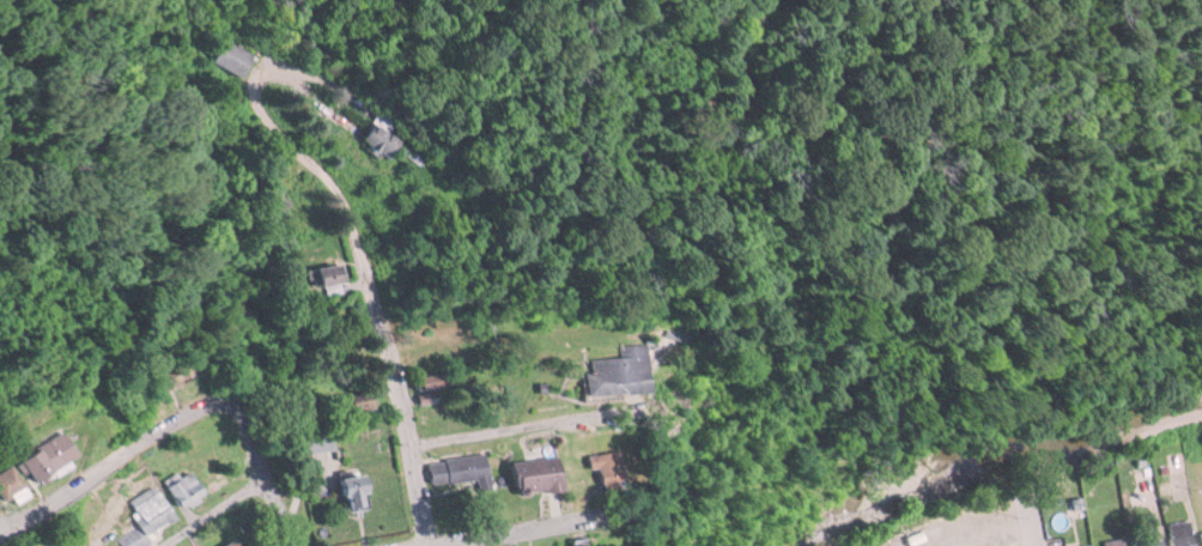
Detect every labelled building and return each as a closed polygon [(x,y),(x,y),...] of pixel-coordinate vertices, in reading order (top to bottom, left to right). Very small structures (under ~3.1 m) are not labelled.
[(203,59),(234,78),(248,55),(217,36),(203,59)] [(391,148),(376,120),(354,132),(368,159),(391,148)] [(299,265),(301,283),(337,280),(336,262),(299,265)] [(578,371),(578,392),(641,391),(640,342),(612,343),(612,356),(584,357),(585,370),(578,371)] [(371,390),(332,389),(331,408),(371,410),(371,390)] [(13,456),(25,479),(73,453),(61,431),(13,456)] [(610,486),(610,451),(581,451),(581,467),(589,467),(589,486),(610,486)] [(507,493),(557,486),(553,453),(503,460),(507,493)] [(486,454),(426,455),(427,483),(487,482),(486,454)] [(22,490),(10,465),(0,470),(0,502),(22,490)] [(162,476),(168,503),(196,496),(190,469),(162,476)] [(332,509),(361,506),(358,472),(329,474),(332,509)] [(114,537),(119,545),(138,545),(147,541),(142,533),(172,514),(153,484),(126,500),(139,522),(114,537)] [(1169,545),(1193,545),(1188,518),(1165,522),(1169,545)] [(1156,529),(1126,541),(1128,545),(1162,545),(1156,529)] [(233,534),(214,545),(241,545),(233,534)] [(1124,538),(1103,538),(1103,545),(1124,545),(1124,538)]
